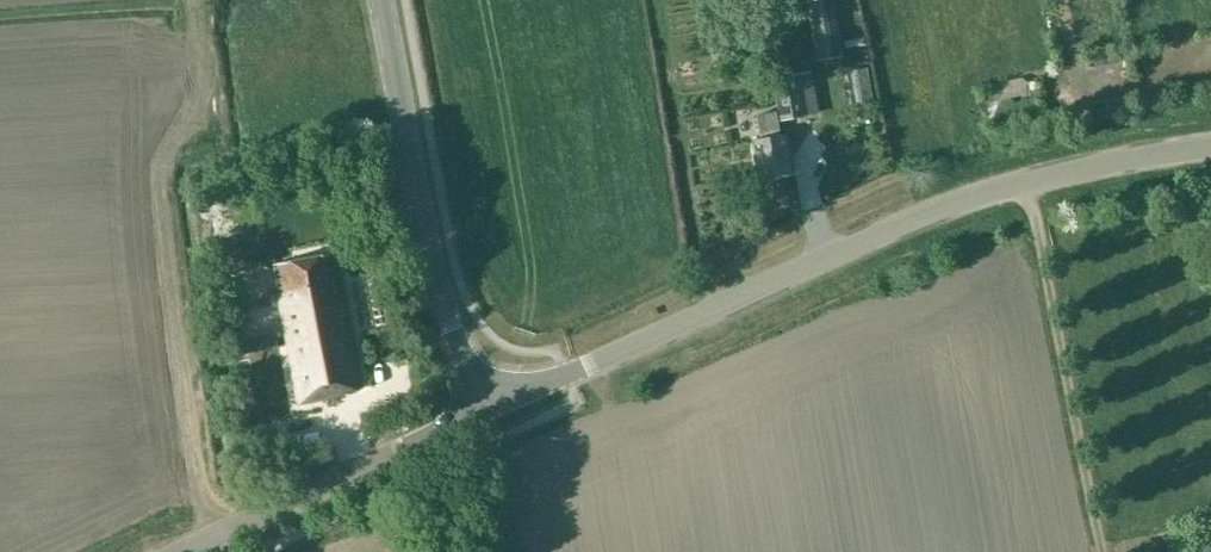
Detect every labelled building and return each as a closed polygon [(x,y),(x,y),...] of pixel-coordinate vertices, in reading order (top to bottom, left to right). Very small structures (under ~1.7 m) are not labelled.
[(810,2),(819,58),(840,54),(831,0),(825,0),(810,2)] [(870,64),(849,67),(853,101),(875,98),(870,64)] [(808,75),(773,81),(779,118),(815,112),(808,75)] [(775,111),(757,114),(760,132),(762,132),(763,138),(752,140),(759,177),(793,171),(786,134),(780,135),(775,111)] [(337,252),(274,263),(299,403),(344,394),(344,391),(362,388),(337,252)] [(442,464),(432,469),(437,478),(447,474),(442,464)]
